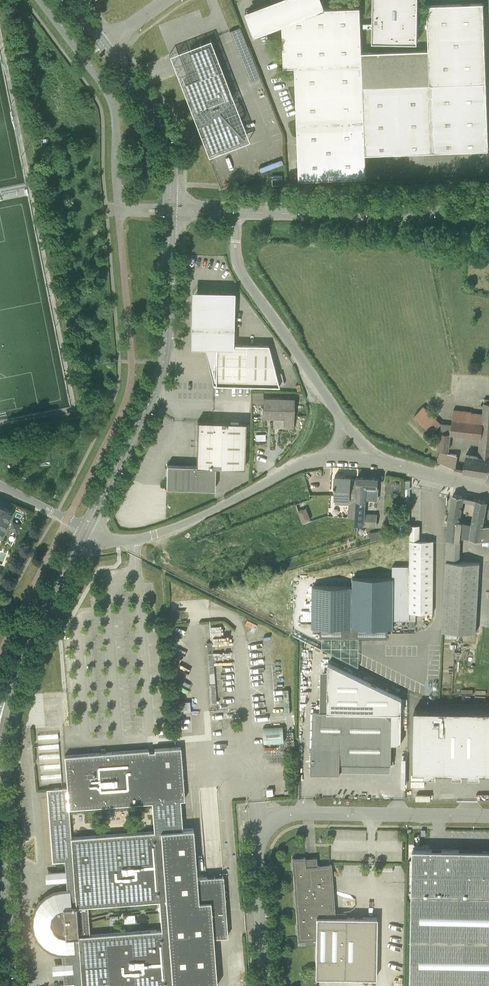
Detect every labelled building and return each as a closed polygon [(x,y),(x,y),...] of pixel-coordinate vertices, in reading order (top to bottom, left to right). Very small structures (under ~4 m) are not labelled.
[(284,67),(295,66),(299,180),(366,177),(365,154),(488,149),(483,3),(427,5),(428,23),(418,23),(419,0),(374,0),(373,22),(361,23),(360,7),(326,10),(322,0),(279,0),(269,3),(247,12),(255,34),(278,26),(277,24),(283,22),(284,67)] [(239,51),(249,47),(241,27),(231,30),(239,51)] [(199,76),(184,81),(211,151),(245,138),(238,119),(231,101),(208,43),(189,50),(193,61),(191,61),(192,65),(194,65),(199,76)] [(282,175),(271,175),(272,185),(282,184),(282,175)] [(213,384),(215,384),(279,385),(269,345),(262,345),(262,344),(258,344),(258,345),(241,345),(241,344),(237,344),(231,344),(232,319),(232,297),(228,293),(218,293),(219,291),(208,291),(208,292),(198,292),(194,296),(193,344),(203,345),(213,384)] [(283,427),(293,428),(294,398),(263,397),(263,417),(283,417),(283,427)] [(450,433),(440,431),(437,449),(449,450),(451,434),(480,438),(479,455),(466,453),(463,470),(488,475),(488,470),(488,402),(484,402),(483,413),(472,412),(472,411),(454,409),(450,433)] [(432,432),(441,423),(442,423),(424,405),(414,415),(432,432)] [(215,466),(244,467),(246,422),(198,421),(196,465),(167,464),(166,488),(215,489),(215,466)] [(438,461),(455,468),(457,455),(441,451),(438,461)] [(349,515),(356,516),(358,476),(335,475),(334,493),(339,493),(339,491),(344,491),(343,497),(350,498),(349,515)] [(358,476),(356,516),(355,523),(364,523),(363,525),(377,525),(377,513),(366,512),(366,498),(378,499),(379,487),(378,487),(378,477),(358,476)] [(481,560),(460,558),(461,536),(470,537),(472,523),(458,520),(463,496),(453,494),(447,527),(443,629),(478,631),(481,560)] [(488,539),(488,526),(482,525),(487,501),(477,499),(472,523),(470,537),(488,539)] [(0,505),(0,536),(1,536),(12,510),(0,505)] [(303,521),(311,519),(308,506),(300,509),(303,521)] [(410,612),(433,612),(434,540),(420,540),(420,525),(410,525),(410,565),(393,565),(393,577),(353,577),(353,627),(393,628),(393,619),(410,619),(410,612)] [(479,623),(488,623),(488,582),(487,582),(487,588),(480,588),(479,623)] [(488,772),(488,710),(415,709),(414,771),(488,772)] [(341,772),(341,770),(341,763),(391,764),(392,711),(313,710),(313,746),(312,746),(311,771),(341,772)] [(264,743),(284,742),(283,726),(263,727),(264,743)] [(46,788),(52,862),(64,861),(65,871),(55,871),(56,881),(66,881),(67,891),(62,891),(54,893),(46,896),(40,902),(36,908),(33,916),(33,924),(35,932),(38,939),(44,945),(50,950),(58,952),(66,953),(71,952),(72,962),(62,963),(63,973),(72,972),(73,982),(61,983),(61,985),(214,985),(217,985),(213,937),(228,936),(223,875),(197,877),(193,828),(183,829),(180,799),(184,799),(181,747),(64,755),(67,787),(46,788)] [(413,849),(411,982),(488,984),(488,850),(413,849)] [(335,912),(331,864),(317,865),(316,857),(305,857),(292,858),(298,940),(310,939),(311,944),(315,943),(315,977),(377,977),(377,916),(335,916),(335,912)]
